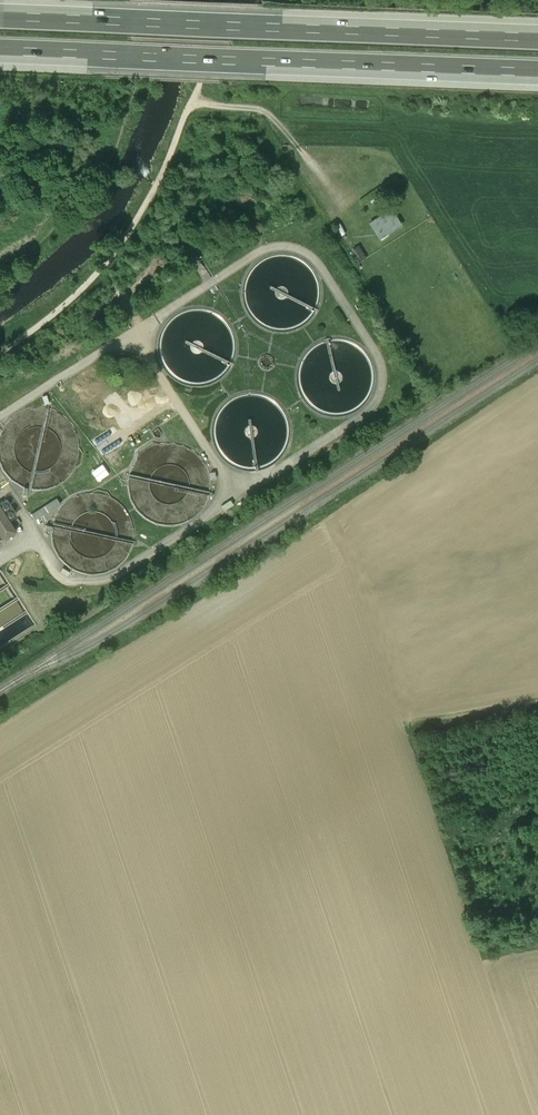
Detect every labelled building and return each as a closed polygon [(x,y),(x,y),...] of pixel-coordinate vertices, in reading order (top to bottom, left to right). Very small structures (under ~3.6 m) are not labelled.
[(403,223),(393,208),(371,221),(381,237),(403,223)] [(35,518),(60,503),(56,496),(31,512),(35,518)] [(2,539),(16,530),(0,504),(0,536),(2,539)]
